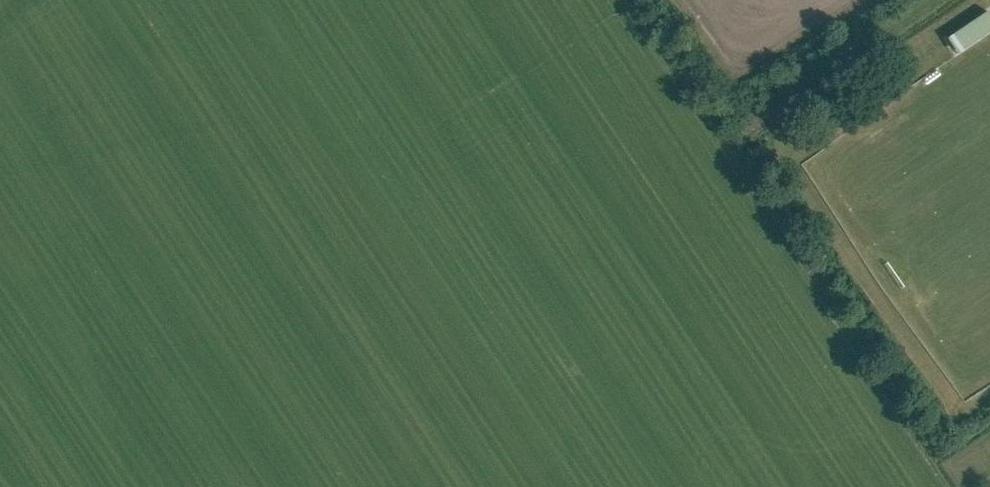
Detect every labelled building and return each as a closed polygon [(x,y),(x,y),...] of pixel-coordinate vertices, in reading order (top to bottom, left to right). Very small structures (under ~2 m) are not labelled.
[(954,61),(989,36),(989,27),(983,17),(942,44),(954,61)]
